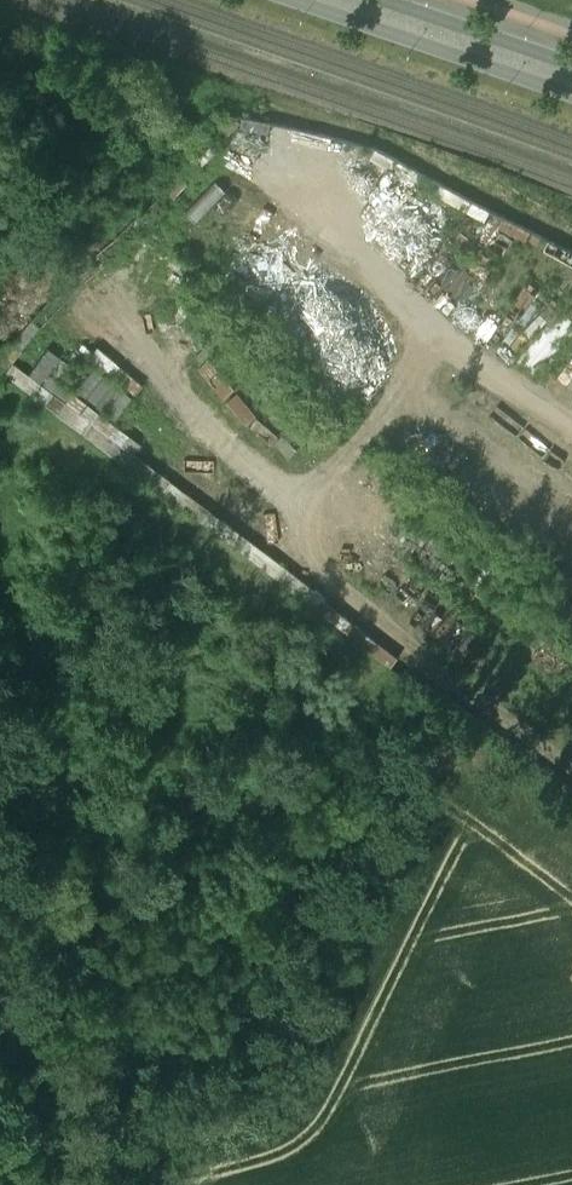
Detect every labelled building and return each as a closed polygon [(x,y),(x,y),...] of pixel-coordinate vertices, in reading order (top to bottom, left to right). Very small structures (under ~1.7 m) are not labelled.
[(127,433),(49,378),(62,359),(48,350),(30,375),(15,365),(5,379),(84,433),(113,453),(127,433)] [(560,376),(571,382),(571,353),(560,376)] [(111,412),(123,394),(115,390),(118,385),(92,369),(78,391),(111,412)]
